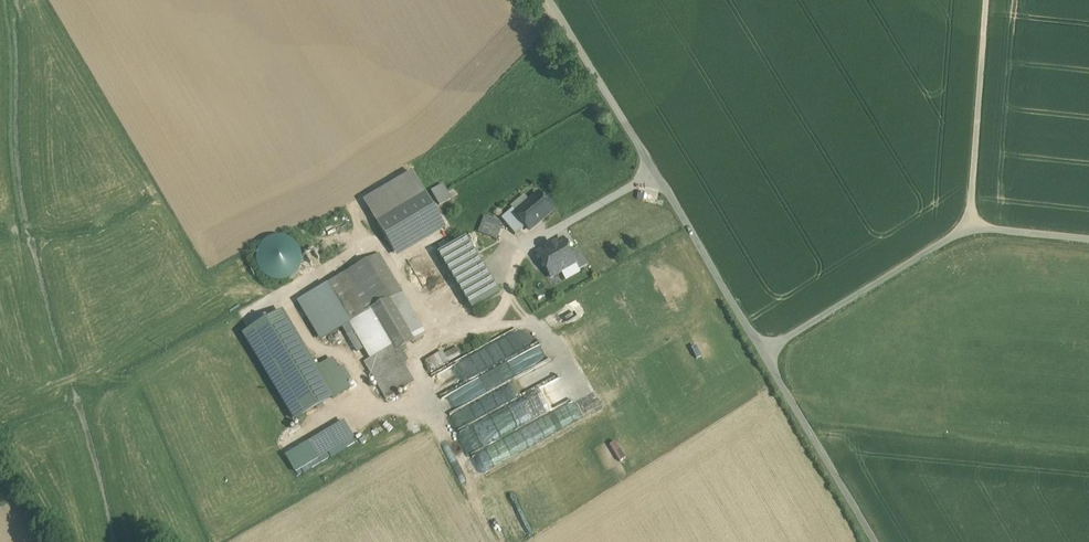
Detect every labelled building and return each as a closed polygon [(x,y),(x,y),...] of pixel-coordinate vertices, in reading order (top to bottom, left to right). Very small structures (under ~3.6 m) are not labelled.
[(411,173),(363,201),(377,224),(424,195),(411,173)] [(442,187),(432,193),(439,205),(450,199),(442,187)] [(515,213),(515,214),(526,226),(529,230),(552,211),(538,194),(515,213)] [(424,195),(377,224),(394,252),(441,224),(424,195)] [(515,213),(513,210),(501,219),(515,235),(526,226),(515,214),(515,213)] [(501,229),(486,223),(482,233),(497,239),(501,229)] [(265,239),(265,272),(276,272),(276,277),(299,277),(299,238),(265,239)] [(465,238),(437,255),(472,311),(499,295),(465,238)] [(562,240),(537,254),(551,278),(575,264),(576,264),(570,253),(562,240)] [(588,266),(578,248),(570,253),(576,264),(575,264),(579,270),(588,266)] [(419,323),(379,255),(341,277),(364,315),(369,312),(390,348),(394,354),(424,337),(417,324),(419,323)] [(369,312),(364,315),(341,277),(326,286),(363,349),(369,360),(390,348),(369,312)] [(326,286),(299,302),(322,340),(342,328),(348,325),(326,286)] [(281,313),(244,335),(296,421),(333,399),(281,313)] [(363,349),(349,325),(348,325),(342,328),(356,352),(363,349)] [(369,360),(364,363),(386,401),(413,385),(394,354),(390,348),(369,360)] [(442,352),(425,362),(430,371),(447,361),(442,352)] [(463,362),(429,380),(438,397),(476,378),(470,365),(466,367),(463,362)] [(607,375),(603,381),(621,392),(625,386),(607,375)] [(347,449),(344,444),(355,439),(346,422),(309,441),(320,463),(347,449)]
